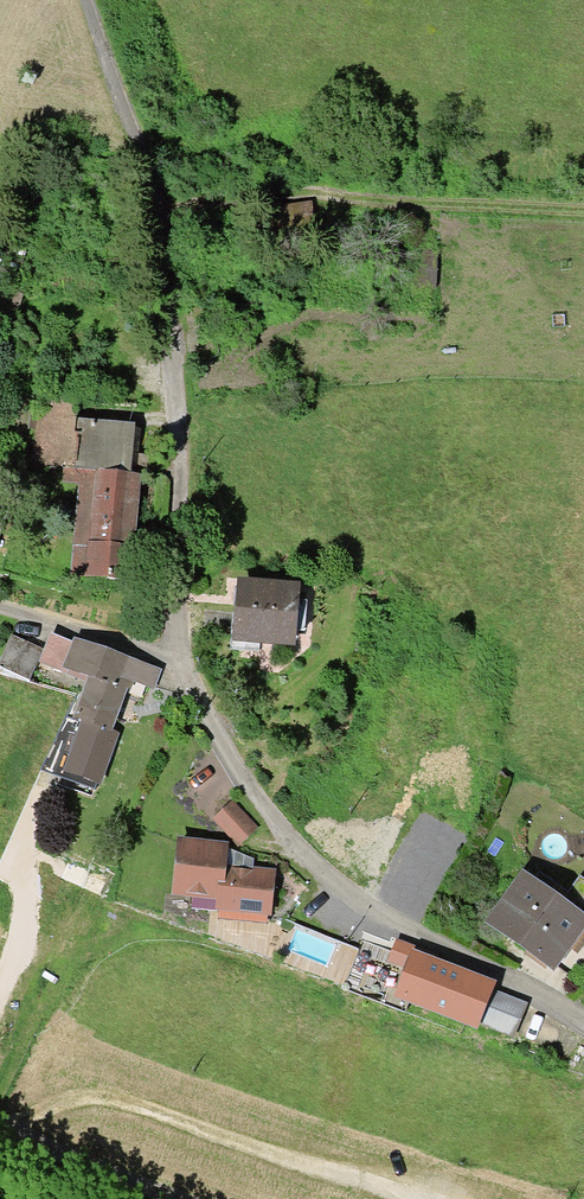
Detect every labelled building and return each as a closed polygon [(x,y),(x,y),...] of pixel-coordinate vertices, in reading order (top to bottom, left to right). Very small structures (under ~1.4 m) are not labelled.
[(39,464),(65,467),(68,467),(75,399),(46,396),(39,464)] [(142,405),(75,399),(68,467),(65,467),(64,478),(98,481),(99,472),(136,476),(139,445),(142,405)] [(132,515),(136,476),(99,472),(98,481),(92,546),(129,550),(132,515)] [(126,582),(129,550),(92,546),(89,578),(126,582)] [(241,615),(239,638),(259,639),(290,642),(291,631),(304,632),(306,604),(293,603),(294,591),(244,587),(241,615)] [(258,651),(259,639),(239,638),(238,650),(258,651)] [(11,640),(0,676),(35,687),(46,650),(11,640)] [(153,688),(159,672),(134,663),(122,659),(78,643),(69,670),(94,679),(79,721),(109,732),(128,678),(153,688)] [(114,735),(72,720),(53,773),(95,788),(114,735)] [(223,814),(228,819),(238,810),(233,805),(223,814)] [(228,819),(224,823),(241,842),(255,829),(238,810),(228,819)] [(570,852),(571,847),(571,846),(570,841),(566,835),(560,832),(554,832),(545,836),(542,844),(542,848),(544,853),(547,857),(553,861),(559,861),(567,856),(570,852)] [(220,898),(223,868),(225,847),(181,843),(175,894),(220,898)] [(253,871),(223,868),(220,898),(219,908),(269,913),(273,873),(253,871)] [(540,876),(532,886),(560,907),(568,897),(540,876)] [(582,924),(583,921),(583,883),(581,880),(568,897),(560,907),(582,924)] [(524,946),(550,966),(582,924),(560,907),(532,886),(525,881),(493,923),(524,946)] [(269,913),(219,908),(218,917),(268,922),(269,913)] [(405,997),(419,963),(366,942),(347,991),(377,1003),(382,989),(405,997)] [(410,978),(405,997),(511,1038),(522,1012),(486,998),(489,990),(471,982),(419,963),(410,978)]
